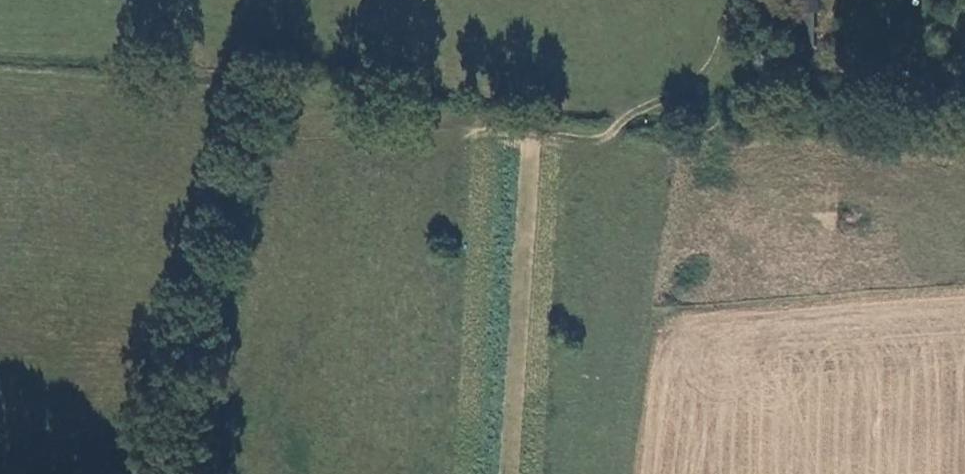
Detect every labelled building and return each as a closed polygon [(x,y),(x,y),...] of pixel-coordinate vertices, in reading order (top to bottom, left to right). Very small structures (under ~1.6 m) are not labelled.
[(822,0),(793,0),(789,46),(818,48),(822,0)]
